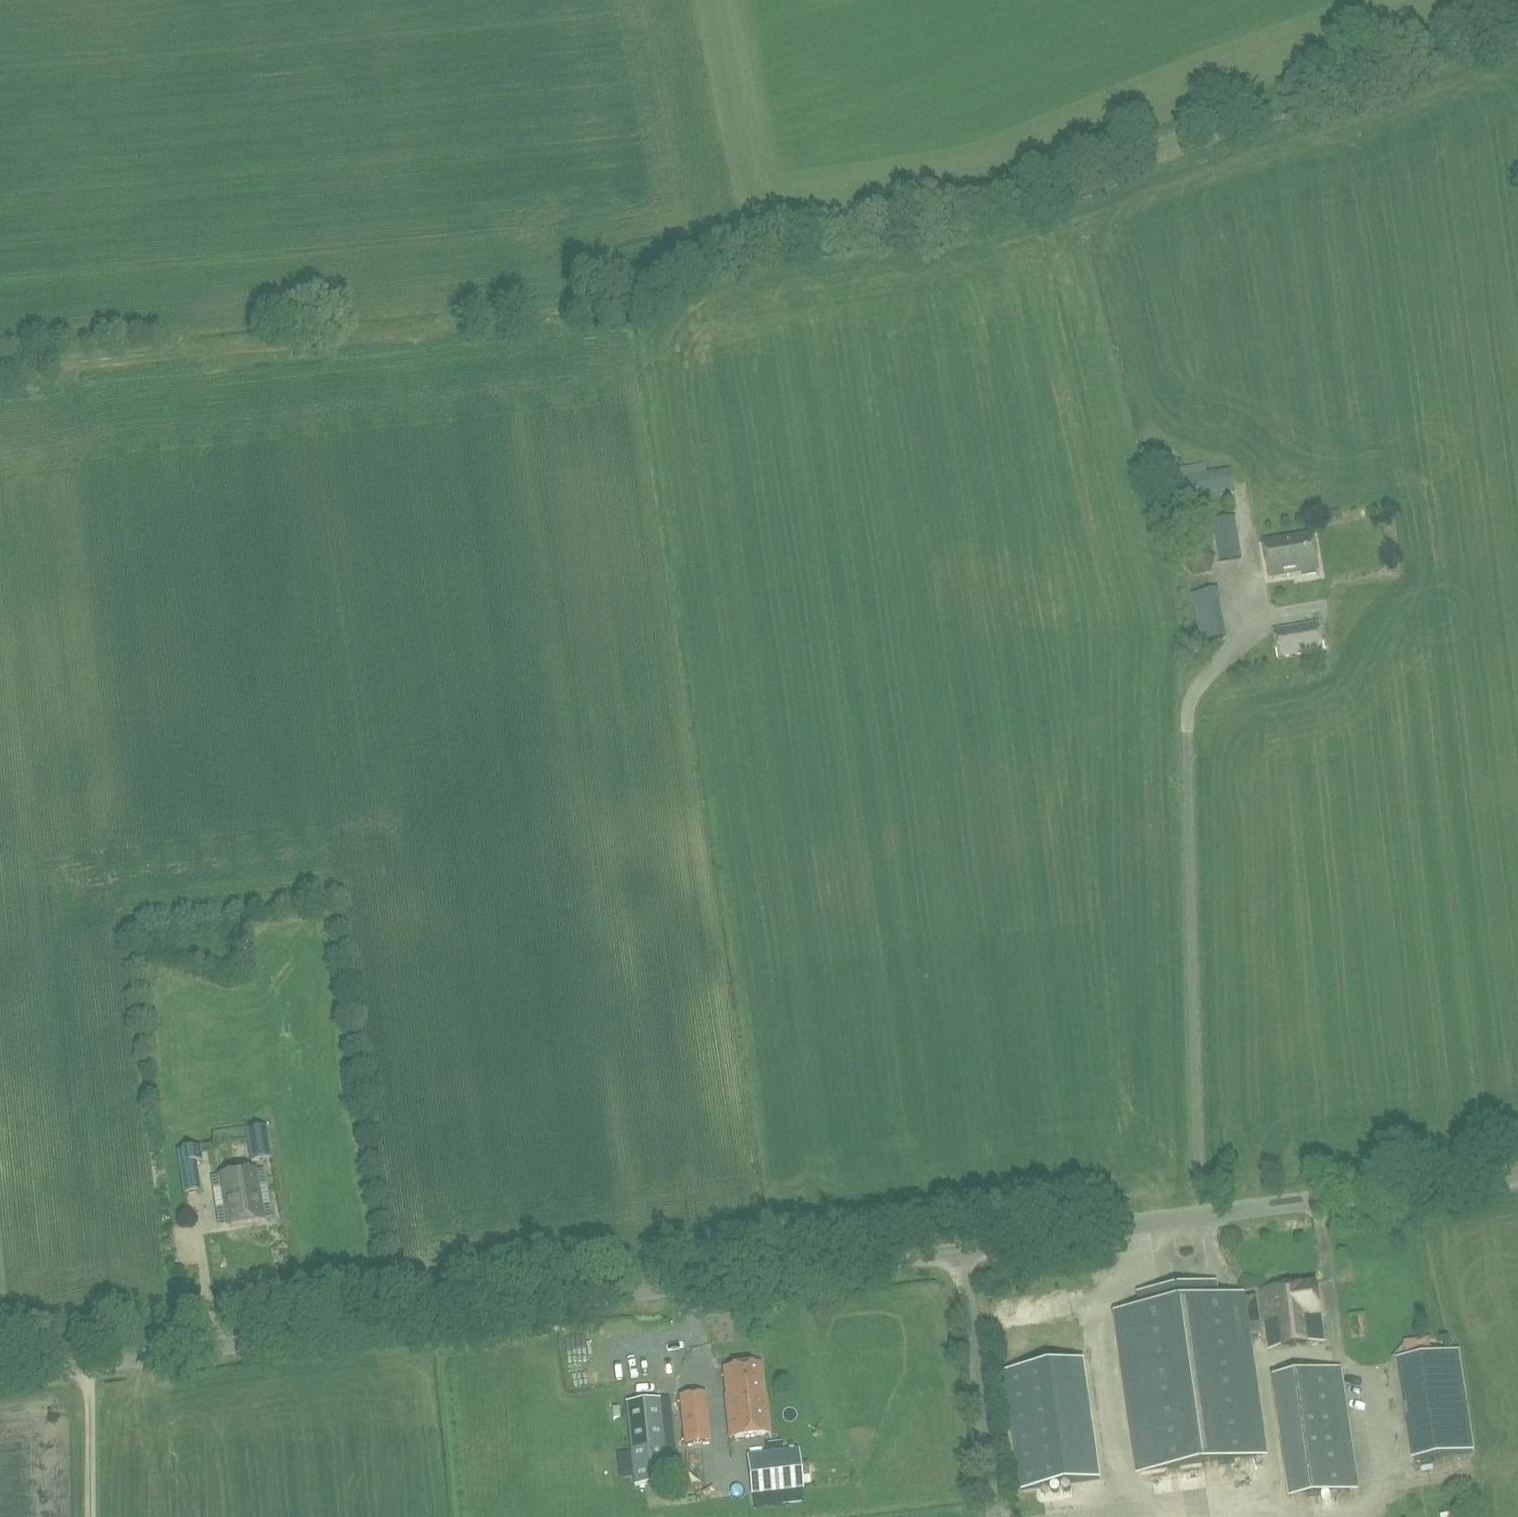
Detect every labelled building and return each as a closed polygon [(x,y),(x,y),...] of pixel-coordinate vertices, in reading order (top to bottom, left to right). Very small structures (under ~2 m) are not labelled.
[(1165,472),(1170,502),(1234,490),(1231,470),(1177,479),(1175,470),(1165,472)] [(1213,522),(1219,561),(1241,557),(1235,519),(1213,522)] [(1264,544),(1269,578),(1319,570),(1313,535),(1264,544)] [(1273,630),(1277,658),(1325,651),(1320,623),(1273,630)] [(266,1127),(246,1130),(251,1162),(271,1159),(266,1127)] [(199,1147),(177,1151),(184,1193),(200,1191),(196,1162),(202,1161),(199,1147)] [(226,1213),(228,1213),(230,1226),(261,1221),(258,1208),(260,1207),(257,1185),(255,1186),(252,1169),(222,1174),(226,1198),(224,1198),(226,1213)] [(1260,1290),(1268,1348),(1324,1340),(1316,1282),(1260,1290)] [(1262,1457),(1244,1325),(1258,1323),(1255,1297),(1240,1299),(1240,1295),(1115,1312),(1138,1475),(1262,1457)] [(1403,1349),(1410,1448),(1474,1444),(1466,1345),(1403,1349)] [(725,1396),(730,1438),(769,1434),(765,1396),(763,1396),(759,1364),(725,1368),(728,1395),(725,1396)] [(1272,1379),(1289,1497),(1358,1488),(1341,1369),(1272,1379)] [(654,1391),(671,1388),(670,1379),(652,1381),(654,1391)] [(684,1445),(711,1443),(705,1393),(679,1396),(684,1445)] [(634,1485),(667,1481),(659,1399),(626,1403),(634,1485)] [(749,1455),(753,1493),(801,1488),(797,1450),(749,1455)]
